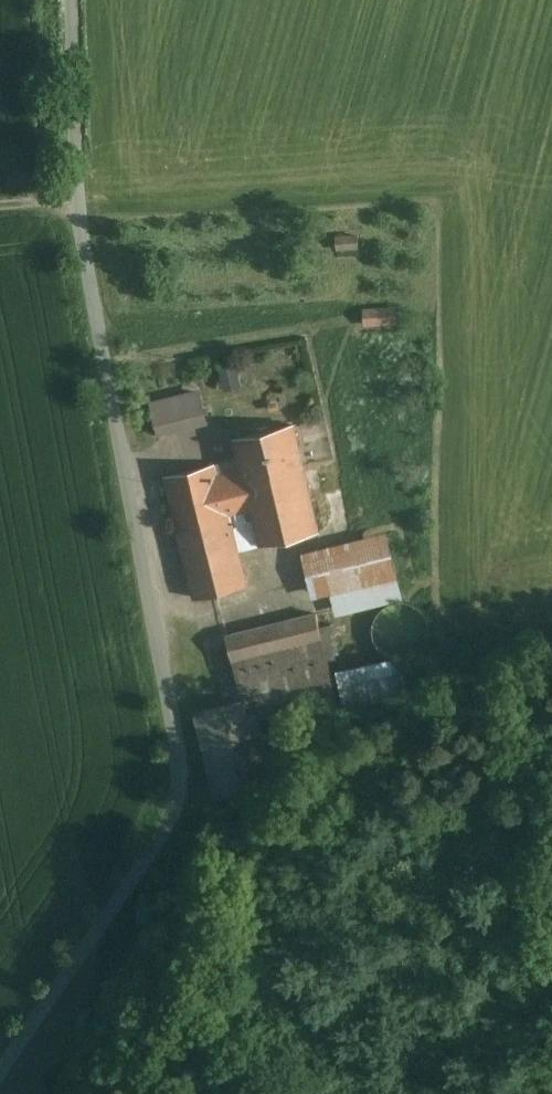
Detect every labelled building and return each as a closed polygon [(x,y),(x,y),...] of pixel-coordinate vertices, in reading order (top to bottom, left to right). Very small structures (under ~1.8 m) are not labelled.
[(408,313),(371,315),(371,325),(408,323),(408,313)] [(201,388),(150,400),(158,436),(209,425),(201,388)] [(242,471),(244,480),(304,465),(295,425),(235,438),(242,471)] [(216,464),(167,477),(197,598),(247,586),(225,498),(248,492),(261,545),(320,530),(304,465),(244,480),(242,471),(219,477),(216,464)] [(318,614),(319,620),(401,601),(387,538),(304,558),(318,614)] [(378,617),(376,621),(375,626),(374,630),(375,635),(376,639),(377,643),(380,647),(383,651),(386,654),(390,656),(394,658),(399,658),(403,659),(408,658),(412,657),(416,655),(420,652),(423,649),(426,645),(428,641),(429,636),(429,632),(429,627),(428,623),(426,619),(424,615),(421,611),(418,609),(414,606),(410,605),(405,604),(401,604),(396,604),(392,606),(388,608),(384,610),(381,614),(378,617)] [(318,614),(227,636),(243,699),(246,713),(254,711),(336,691),(319,620),(318,614)] [(340,672),(346,706),(405,693),(400,662),(340,672)] [(271,783),(254,711),(246,713),(243,699),(198,710),(219,796),(271,783)]
